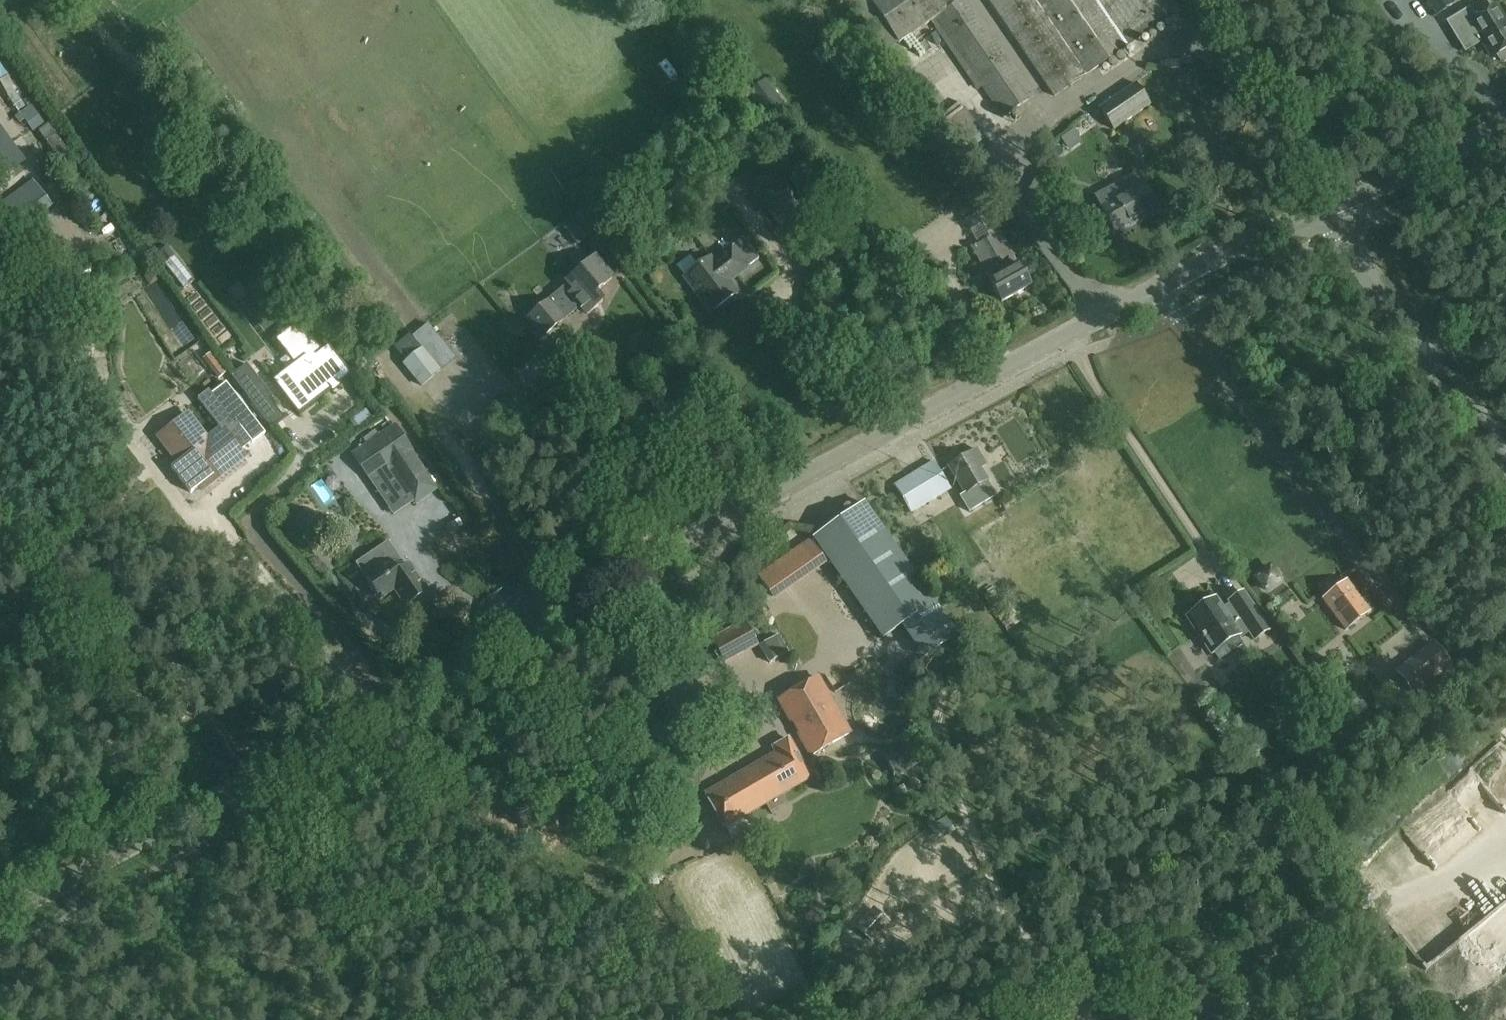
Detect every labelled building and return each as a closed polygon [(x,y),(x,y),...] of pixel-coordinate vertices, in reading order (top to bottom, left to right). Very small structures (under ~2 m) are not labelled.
[(899,44),(936,19),(1003,118),(1033,97),(968,0),(963,0),(958,3),(956,0),(869,0),(899,44)] [(1054,97),(1129,46),(1182,13),(1173,0),(988,0),(1054,97)] [(1435,14),(1454,2),(1452,0),(1426,0),(1435,14)] [(1501,13),(1500,14),(1495,5),(1469,21),(1482,42),(1483,41),(1493,57),(1496,56),(1499,61),(1504,62),(1505,61),(1505,21),(1501,13)] [(785,107),(767,82),(747,96),(766,121),(785,107)] [(1113,130),(1151,105),(1136,83),(1099,108),(1113,130)] [(30,105),(13,117),(18,123),(23,120),(32,132),(43,124),(30,105)] [(1073,153),(1083,150),(1077,133),(1067,137),(1073,153)] [(11,156),(0,141),(0,164),(11,156)] [(776,166),(750,186),(785,233),(811,213),(776,166)] [(1138,221),(1157,211),(1138,174),(1118,184),(1123,194),(1101,206),(1114,231),(1136,219),(1138,221)] [(646,199),(659,217),(691,193),(678,175),(646,199)] [(563,231),(578,251),(593,240),(577,220),(563,231)] [(972,248),(990,281),(1002,302),(1030,286),(1018,265),(1001,232),(972,248)] [(711,258),(685,278),(711,313),(738,293),(729,282),(747,268),(759,259),(743,238),(732,247),(713,262),(711,258)] [(175,257),(168,248),(158,256),(165,265),(175,257)] [(595,292),(612,279),(595,258),(567,281),(570,285),(551,301),(550,300),(528,318),(543,336),(566,317),(580,305),(588,314),(603,301),(595,292)] [(141,275),(149,287),(158,280),(150,269),(141,275)] [(1248,325),(1255,321),(1251,315),(1244,319),(1248,325)] [(302,327),(287,339),(306,364),(278,386),(300,414),(334,387),(330,382),(337,377),(339,379),(348,372),(329,347),(321,352),(302,327)] [(442,371),(422,348),(403,365),(422,387),(442,371)] [(211,353),(203,359),(218,379),(226,373),(211,353)] [(249,399),(272,427),(284,418),(270,400),(272,398),(264,387),(249,399)] [(365,410),(349,422),(356,431),(373,419),(365,410)] [(221,427),(205,440),(185,414),(153,438),(173,464),(170,466),(189,492),(195,487),(198,490),(242,456),(221,427)] [(395,425),(351,454),(370,482),(389,469),(414,506),(438,490),(395,425)] [(318,456),(324,464),(337,454),(331,446),(318,456)] [(977,450),(950,466),(966,493),(961,497),(970,512),(997,496),(988,481),(988,480),(981,468),(987,465),(977,450)] [(934,464),(894,487),(909,513),(950,489),(934,464)] [(353,493),(360,486),(346,471),(339,477),(353,493)] [(376,493),(387,510),(400,502),(389,485),(376,493)] [(864,504),(814,539),(884,638),(903,624),(926,657),(957,636),(864,504)] [(395,590),(407,607),(429,592),(411,564),(399,573),(391,561),(367,577),(381,599),(395,590)] [(1266,590),(1280,581),(1271,568),(1257,577),(1266,590)] [(1348,582),(1324,601),(1346,629),(1370,611),(1348,582)] [(1198,612),(1189,618),(1220,661),(1242,646),(1238,640),(1240,639),(1233,630),(1242,624),(1253,641),(1268,630),(1244,592),(1229,602),(1233,607),(1224,613),(1216,600),(1207,606),(1203,605),(1199,608),(1198,612)] [(714,639),(718,648),(725,662),(735,657),(734,655),(748,648),(749,649),(759,643),(750,631),(745,622),(714,639)] [(1433,644),(1397,673),(1414,694),(1450,665),(1433,644)] [(810,757),(852,734),(819,675),(776,699),(789,723),(793,722),(799,734),(797,735),(810,757)] [(1356,716),(1349,705),(1342,710),(1349,721),(1356,716)] [(776,753),(706,794),(725,826),(811,777),(789,739),(774,748),(776,753)] [(913,742),(888,758),(899,776),(924,760),(913,742)] [(1405,843),(1368,870),(1370,881),(1386,903),(1398,900),(1402,897),(1408,896),(1435,875),(1437,875),(1435,865),(1455,850),(1453,840),(1462,833),(1479,829),(1451,792),(1432,807),(1433,814),(1418,825),(1402,829),(1405,843)] [(872,942),(888,923),(872,909),(856,928),(872,942)] [(1478,989),(1496,989),(1496,943),(1474,943),(1474,963),(1438,963),(1438,994),(1459,994),(1459,1008),(1478,1008),(1478,989)]
